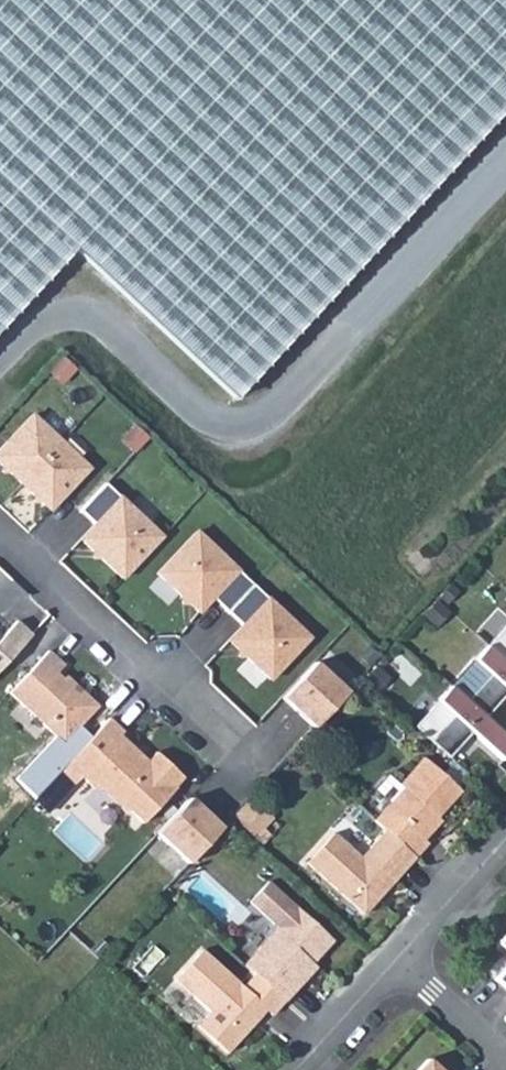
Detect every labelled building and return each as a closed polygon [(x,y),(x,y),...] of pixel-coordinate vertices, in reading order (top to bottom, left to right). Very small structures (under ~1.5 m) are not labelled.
[(0,442),(0,477),(11,488),(50,446),(22,419),(0,442)] [(50,446),(11,488),(23,500),(30,499),(31,505),(40,514),(79,472),(50,446)] [(90,562),(112,583),(151,540),(94,488),(69,515),(84,529),(71,543),(84,556),(90,555),(90,562)] [(203,602),(218,616),(243,589),(186,536),(147,578),(172,601),(179,601),(179,607),(189,617),(203,602)] [(243,589),(218,616),(232,630),(219,644),(229,654),(236,654),(236,660),(261,683),(300,641),(243,589)] [(20,636),(4,622),(0,627),(0,658),(20,636)] [(488,645),(505,662),(505,625),(488,645)] [(451,686),(486,717),(505,695),(505,662),(488,645),(451,686)] [(67,666),(52,652),(13,694),(67,744),(101,707),(69,677),(66,680),(60,674),(63,671),(67,666)] [(311,665),(277,701),(309,731),(343,694),(311,665)] [(66,680),(69,677),(63,671),(60,674),(66,680)] [(414,726),(449,758),(471,733),(502,761),(505,756),(505,736),(486,717),(451,686),(414,726)] [(124,732),(110,719),(61,772),(76,786),(84,777),(97,789),(100,786),(129,812),(132,809),(146,823),(179,787),(177,786),(185,776),(158,752),(149,761),(146,765),(130,751),(134,747),(121,735),(124,732)] [(130,751),(146,765),(149,761),(134,747),(130,751)] [(385,831),(414,858),(427,844),(423,840),(420,837),(424,832),(430,832),(440,821),(436,817),(460,791),(456,788),(441,774),(423,758),(399,785),(388,775),(375,790),(389,803),(374,821),(385,831)] [(441,774),(456,788),(468,775),(452,761),(441,774)] [(187,802),(153,838),(183,867),(217,831),(187,802)] [(250,802),(235,818),(256,837),(270,820),(250,802)] [(306,863),(363,914),(377,899),(376,891),(381,886),(385,890),(414,858),(385,831),(360,858),(333,833),(306,863)] [(255,974),(285,1001),(309,974),(305,970),(311,963),(332,940),(268,882),(249,902),(278,928),(245,965),(255,974)] [(376,891),(377,899),(385,890),(381,886),(376,891)] [(272,1015),(285,1001),(255,974),(243,987),(202,950),(175,979),(210,1011),(197,1026),(227,1053),(245,1033),(240,1029),(245,1024),(253,1024),(266,1010),(272,1015)] [(305,970),(309,974),(315,967),(311,963),(305,970)] [(495,980),(505,990),(505,967),(495,980)] [(240,1029),(245,1033),(253,1024),(245,1024),(240,1029)] [(427,1059),(417,1069),(439,1069),(427,1059)]
